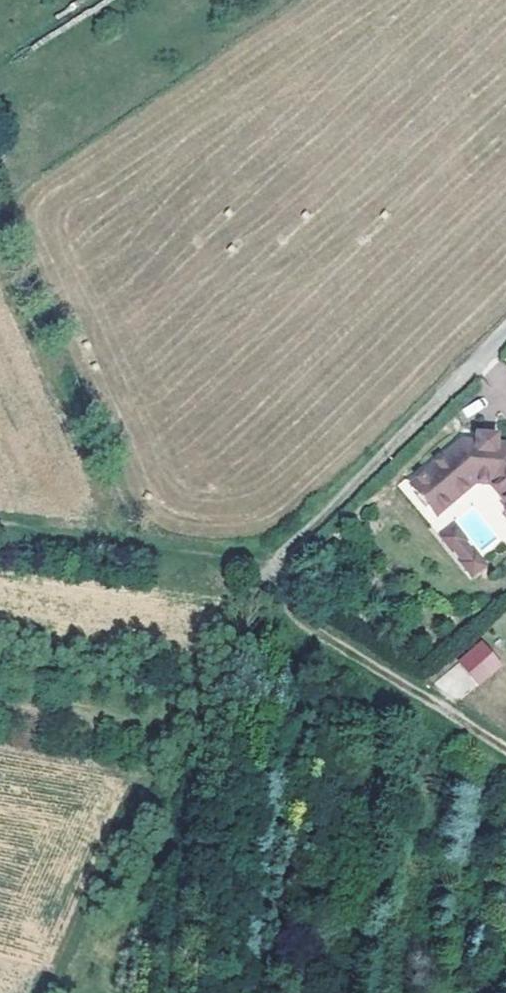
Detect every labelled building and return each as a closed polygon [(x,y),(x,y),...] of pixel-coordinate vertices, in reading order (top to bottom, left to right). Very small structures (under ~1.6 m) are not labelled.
[(433,490),(457,470),(473,471),(494,495),(490,499),(504,516),(505,514),(505,489),(505,487),(505,486),(505,435),(501,438),(497,434),(480,433),(481,424),(462,423),(461,429),(441,429),(390,471),(412,496),(428,484),(433,490)] [(428,484),(412,496),(418,502),(433,490),(428,484)] [(448,544),(457,536),(448,525),(449,524),(439,512),(426,522),(437,534),(438,533),(448,544)] [(470,548),(459,535),(457,536),(448,544),(446,546),(457,559),(470,548)] [(460,562),(472,577),(485,566),(473,551),(460,562)] [(479,651),(460,629),(438,648),(457,670),(479,651)]
